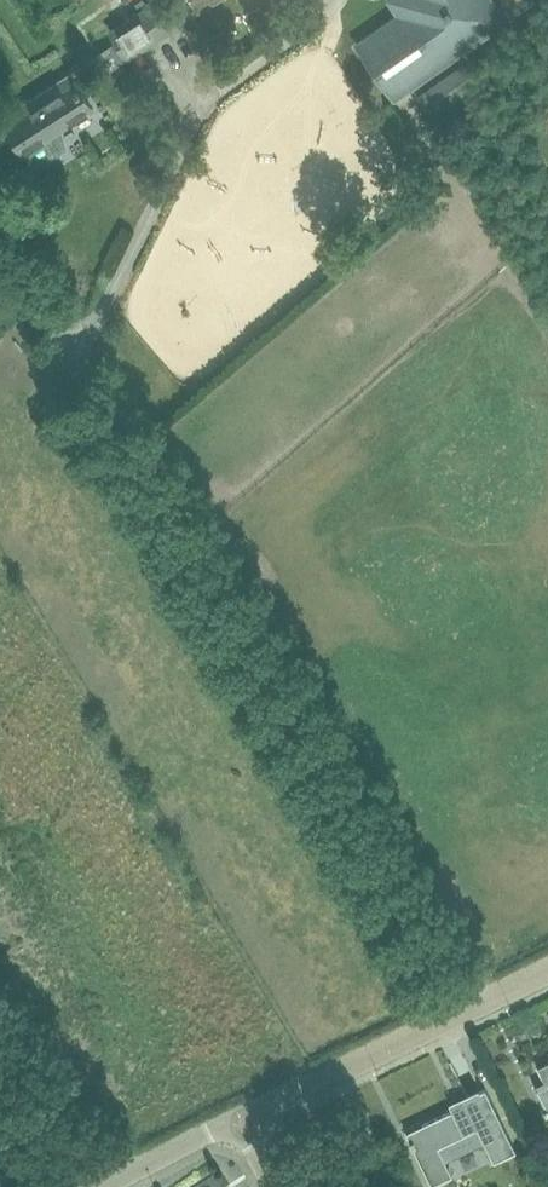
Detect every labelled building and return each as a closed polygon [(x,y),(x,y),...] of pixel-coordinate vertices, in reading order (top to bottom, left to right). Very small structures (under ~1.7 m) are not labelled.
[(395,15),(355,43),(394,103),(508,21),(494,0),(387,0),(395,15)] [(117,40),(70,72),(78,85),(80,87),(126,55),(128,58),(169,32),(152,5),(149,7),(111,31),(117,40)] [(480,87),(465,65),(417,97),(433,119),(480,87)] [(70,72),(1,117),(13,135),(23,151),(24,151),(34,168),(60,151),(49,135),(62,127),(93,107),(81,89),(80,87),(78,85),(70,72)] [(537,1065),(545,1081),(534,1086),(547,1114),(547,1060),(537,1065)] [(446,1160),(484,1141),(494,1160),(515,1149),(486,1088),(464,1099),(467,1104),(453,1110),(453,1109),(407,1132),(411,1140),(410,1141),(413,1147),(414,1147),(432,1183),(452,1173),(446,1160)]
